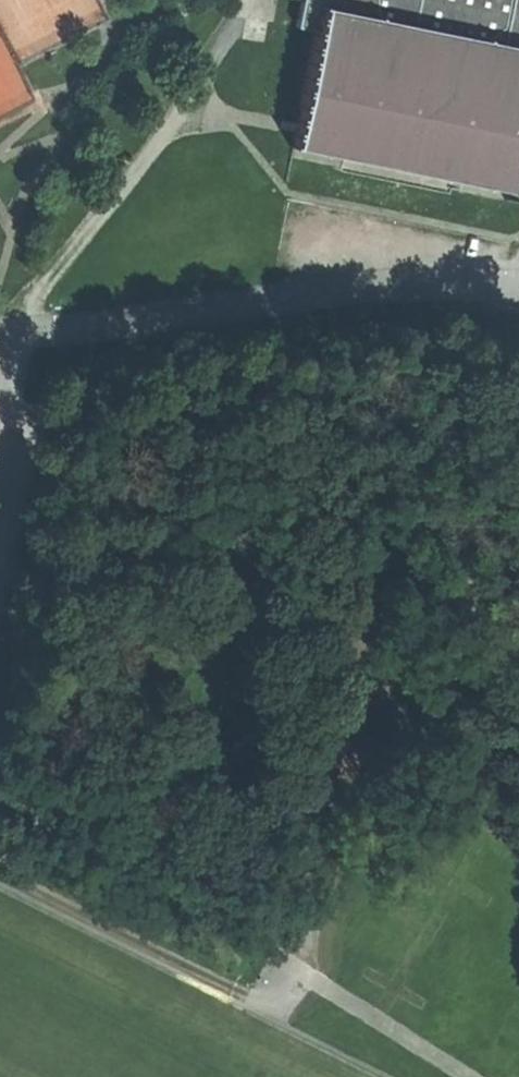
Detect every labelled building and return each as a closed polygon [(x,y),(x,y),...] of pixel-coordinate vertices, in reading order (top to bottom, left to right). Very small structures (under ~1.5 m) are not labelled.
[(321,0),(299,0),(293,31),(314,35),(319,14),(321,0)] [(319,14),(518,55),(518,0),(321,0),(319,14)] [(319,14),(314,35),(291,150),(511,195),(518,151),(518,55),(319,14)]
